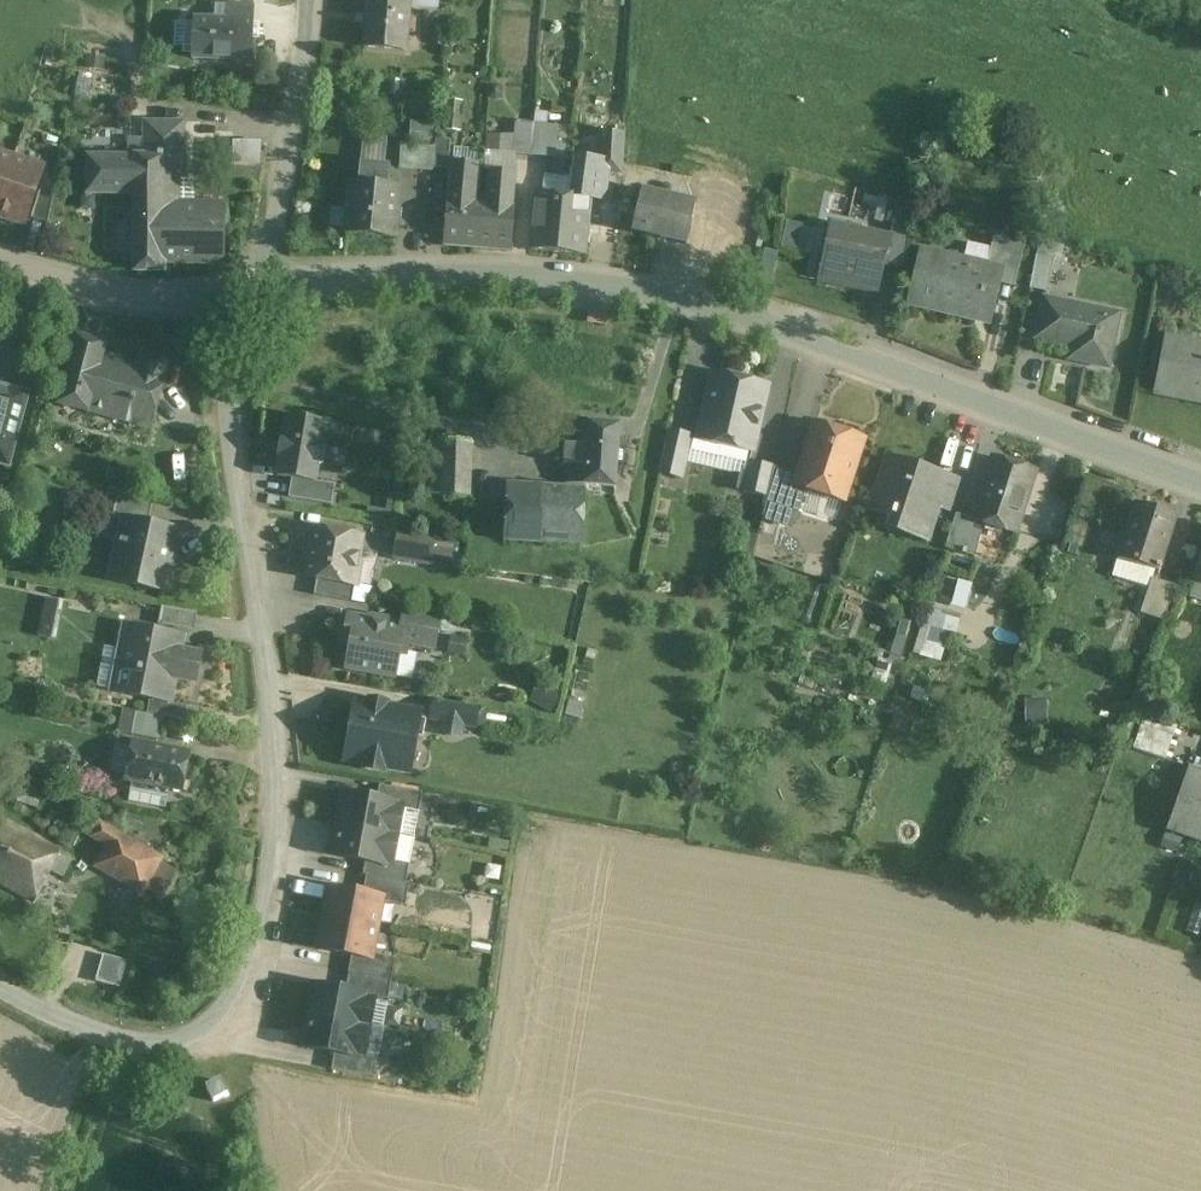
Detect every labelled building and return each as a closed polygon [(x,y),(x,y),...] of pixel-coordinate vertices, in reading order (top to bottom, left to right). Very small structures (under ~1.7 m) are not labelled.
[(364,48),(404,51),(408,0),(368,0),(364,48)] [(251,7),(227,6),(226,20),(250,22),(251,7)] [(226,20),(193,19),(192,59),(250,62),(250,22),(226,20)] [(462,101),(447,100),(445,130),(459,131),(462,101)] [(547,112),(534,111),(533,124),(546,125),(547,112)] [(184,122),(143,121),(143,156),(184,156),(184,122)] [(432,125),(414,123),(412,142),(431,144),(432,125)] [(533,124),(516,123),(513,153),(530,156),(533,124)] [(533,124),(530,156),(555,158),(557,127),(546,125),(533,124)] [(624,134),(600,133),(597,172),(621,173),(624,134)] [(233,138),(232,162),(261,163),(262,139),(233,138)] [(449,141),(435,139),(435,148),(433,168),(447,170),(449,141)] [(435,148),(400,145),(398,170),(433,173),(433,168),(435,148)] [(13,159),(0,154),(0,199),(13,159)] [(143,156),(135,155),(135,157),(86,156),(86,195),(134,195),(134,272),(164,272),(164,263),(223,264),(224,204),(183,204),(184,156),(143,156)] [(13,159),(0,199),(0,215),(24,223),(42,168),(13,159)] [(477,165),(452,162),(446,244),(478,246),(481,200),(474,199),(477,165)] [(390,167),(359,165),(358,184),(351,183),(348,210),(331,208),(329,228),(346,229),(346,233),(395,238),(399,188),(388,187),(390,167)] [(592,171),(570,169),(568,182),(567,195),(568,195),(561,252),(583,255),(592,171)] [(515,172),(488,170),(485,200),(481,200),(478,246),(510,248),(515,172)] [(568,182),(543,180),(542,193),(537,192),(531,249),(561,252),(568,195),(567,195),(568,182)] [(729,190),(700,184),(696,201),(694,212),(723,218),(729,190)] [(54,191),(41,187),(30,219),(48,224),(54,191)] [(696,201),(641,189),(632,233),(686,245),(694,212),(696,201)] [(913,216),(896,212),(890,235),(891,236),(886,257),(904,261),(913,216)] [(890,235),(831,222),(819,275),(867,285),(866,291),(878,294),(886,257),(891,236),(890,235)] [(1025,244),(993,237),(986,267),(1000,270),(997,283),(1015,288),(1025,244)] [(986,267),(923,252),(911,302),(988,320),(997,283),(1000,270),(986,267)] [(1054,259),(1036,255),(1029,289),(1047,293),(1054,259)] [(1118,315),(1044,300),(1036,338),(1086,348),(1083,362),(1108,367),(1118,315)] [(608,316),(589,314),(587,322),(606,325),(608,316)] [(137,364),(102,355),(105,344),(77,337),(59,404),(150,428),(168,361),(140,354),(137,364)] [(1166,338),(1155,393),(1200,402),(1200,345),(1166,338)] [(767,386),(713,373),(698,439),(752,452),(767,386)] [(7,465),(25,396),(0,389),(0,463),(7,465)] [(325,422),(287,416),(283,438),(280,438),(277,457),(280,457),(277,476),(292,479),(315,483),(315,482),(318,464),(323,464),(326,446),(321,445),(325,422)] [(619,429),(569,425),(564,487),(585,489),(614,491),(619,429)] [(861,443),(814,428),(799,476),(795,488),(806,492),(841,503),(861,443)] [(691,436),(668,431),(658,474),(681,479),(691,436)] [(473,446),(419,443),(417,499),(470,502),(473,446)] [(1036,471),(993,457),(973,520),(973,521),(985,525),(1015,534),(1036,471)] [(773,468),(748,462),(742,491),(767,496),(773,468)] [(923,469),(901,462),(899,466),(885,462),(877,485),(885,488),(879,506),(893,511),(887,530),(928,543),(939,509),(926,504),(934,480),(921,476),(923,469)] [(799,476),(773,468),(767,496),(765,504),(798,514),(806,492),(795,488),(799,476)] [(957,482),(935,475),(934,480),(926,504),(939,509),(948,512),(957,482)] [(335,485),(315,482),(315,483),(292,479),(288,498),(331,505),(335,485)] [(564,487),(507,483),(503,542),(581,547),(585,489),(564,487)] [(391,489),(377,484),(371,503),(385,507),(391,489)] [(153,501),(118,493),(112,519),(129,522),(129,520),(148,524),(153,501)] [(1177,516),(1135,503),(1118,558),(1160,572),(1177,516)] [(973,520),(956,514),(945,548),(974,557),(985,525),(973,521),(973,520)] [(148,524),(129,520),(129,522),(125,541),(120,541),(108,539),(107,542),(119,544),(112,577),(167,588),(172,568),(166,567),(174,529),(148,524)] [(433,534),(400,529),(395,557),(448,566),(450,552),(431,549),(433,534)] [(355,537),(313,530),(305,576),(317,578),(355,585),(356,585),(360,562),(357,562),(360,544),(359,540),(357,538),(355,537)] [(355,585),(317,578),(314,595),(351,602),(355,585)] [(1175,587),(1152,579),(1140,613),(1163,621),(1175,587)] [(1195,581),(1189,598),(1200,602),(1200,583),(1195,581)] [(62,602),(46,599),(39,637),(55,640),(62,602)] [(197,613),(162,606),(158,625),(194,632),(197,613)] [(440,619),(403,612),(401,626),(410,628),(407,644),(434,649),(437,633),(440,619)] [(935,613),(922,656),(940,661),(949,632),(955,634),(959,620),(935,613)] [(401,626),(349,617),(344,643),(351,644),(346,668),(394,677),(399,653),(405,654),(407,644),(410,628),(401,626)] [(453,622),(440,619),(437,633),(451,636),(453,622)] [(472,625),(453,622),(451,636),(470,639),(472,625)] [(179,637),(125,626),(113,692),(151,700),(169,703),(174,677),(192,681),(196,678),(200,660),(197,656),(177,652),(179,637)] [(560,697),(544,688),(535,704),(551,713),(560,697)] [(185,707),(151,700),(148,714),(166,718),(183,721),(185,707)] [(478,708),(435,700),(432,719),(475,727),(478,708)] [(419,713),(356,702),(345,761),(364,764),(364,768),(384,771),(384,768),(409,772),(415,737),(422,739),(426,720),(418,719),(419,713)] [(148,714),(135,712),(131,736),(162,742),(166,718),(148,714)] [(1134,748),(1166,757),(1172,735),(1140,727),(1134,748)] [(121,772),(123,743),(115,743),(113,772),(121,772)] [(189,754),(132,744),(125,779),(132,780),(128,802),(166,809),(170,787),(182,790),(189,754)] [(1189,767),(1166,831),(1200,843),(1200,771),(1189,767)] [(422,793),(379,785),(377,799),(405,805),(405,809),(419,812),(422,793)] [(377,799),(343,793),(338,824),(400,836),(405,809),(405,805),(377,799)] [(0,822),(0,886),(33,902),(49,871),(59,852),(0,822)] [(400,836),(338,824),(332,855),(365,861),(394,866),(395,862),(400,836)] [(116,835),(100,826),(94,837),(109,846),(116,835)] [(1182,839),(1166,833),(1162,847),(1177,853),(1182,839)] [(159,860),(116,835),(109,846),(98,866),(142,891),(159,860)] [(71,859),(59,852),(49,871),(61,878),(71,859)] [(409,865),(395,862),(394,866),(365,861),(363,875),(366,876),(405,883),(409,865)] [(405,883),(366,876),(363,894),(382,897),(381,902),(405,907),(409,884),(405,883)] [(363,894),(330,888),(324,919),(376,928),(381,902),(382,897),(363,894)] [(1195,905),(1186,933),(1200,937),(1200,936),(1200,907),(1195,905)] [(376,928),(324,919),(318,949),(351,956),(371,959),(372,954),(376,928)] [(128,961),(105,954),(97,979),(119,987),(128,961)] [(396,959),(372,954),(371,959),(351,956),(348,973),(349,974),(391,981),(396,959)] [(391,981),(349,974),(346,991),(366,995),(365,998),(374,999),(374,1001),(387,1003),(391,981)] [(346,991),(313,985),(308,1016),(369,1027),(374,1001),(374,999),(365,998),(366,995),(346,991)] [(387,1003),(374,1001),(369,1027),(382,1030),(387,1003)] [(369,1027),(308,1016),(302,1047),(334,1053),(355,1057),(355,1054),(364,1055),(364,1054),(369,1027)] [(382,1030),(369,1027),(364,1054),(377,1056),(382,1030)] [(364,1055),(355,1054),(355,1057),(334,1053),(331,1071),(373,1078),(377,1056),(364,1054),(364,1055)] [(221,1080),(206,1088),(214,1103),(228,1095),(221,1080)]
